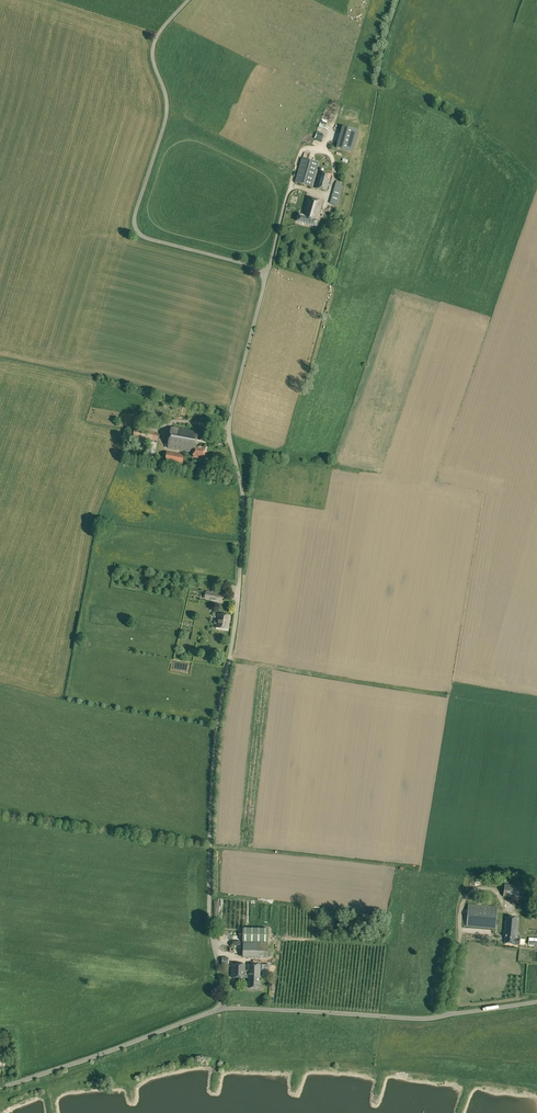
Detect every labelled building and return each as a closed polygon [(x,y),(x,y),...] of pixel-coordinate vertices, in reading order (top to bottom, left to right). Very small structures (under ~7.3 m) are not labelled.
[(342,126),(336,147),(352,152),(358,131),(342,126)] [(295,182),(312,187),(319,163),(301,158),(295,182)] [(331,175),(320,171),(315,188),(326,191),(331,175)] [(343,186),(341,185),(341,182),(336,181),(335,184),(329,203),(338,205),(343,186)] [(307,197),(302,216),(317,221),(318,221),(323,202),(307,197)] [(317,221),(302,216),(299,215),(297,221),(315,227),(317,221)] [(167,448),(194,453),(195,446),(196,446),(198,432),(171,427),(167,448)] [(158,441),(159,434),(134,430),(133,437),(158,441)] [(195,446),(194,453),(193,457),(204,459),(205,448),(196,446),(195,446)] [(184,455),(167,451),(165,461),(183,464),(184,455)] [(206,591),(205,593),(204,593),(204,596),(205,597),(204,598),(210,599),(222,601),(223,595),(212,593),(206,591)] [(230,616),(218,614),(217,621),(214,621),(214,624),(216,625),(216,627),(228,630),(230,616)] [(511,898),(519,898),(520,886),(505,884),(503,896),(511,898)] [(497,907),(493,906),(484,906),(468,904),(466,926),(496,929),(497,907)] [(516,935),(517,918),(506,917),(505,935),(505,943),(510,943),(514,944),(514,945),(519,945),(520,936),(516,936),(516,935)] [(243,929),(243,942),(270,943),(271,930),(243,929)] [(260,957),(261,943),(261,942),(243,942),(242,958),(260,958),(260,957)] [(232,977),(245,978),(245,974),(245,964),(232,964),(232,977)] [(245,974),(245,978),(249,978),(249,988),(258,988),(259,975),(260,975),(260,965),(248,964),(248,974),(245,974)] [(7,1047),(5,1058),(14,1059),(15,1048),(7,1047)]
